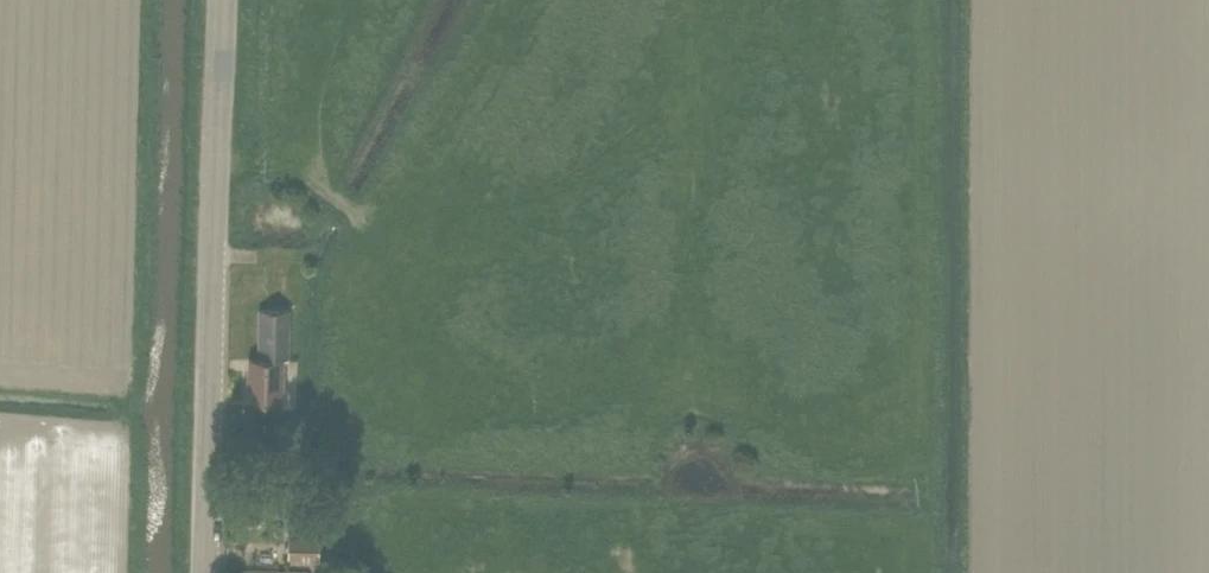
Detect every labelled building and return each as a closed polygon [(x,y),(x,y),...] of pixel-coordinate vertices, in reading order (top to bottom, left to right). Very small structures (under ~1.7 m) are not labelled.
[(285,359),(290,359),(290,309),(259,308),(259,357),(249,357),(248,400),(284,400),(285,359)] [(276,486),(275,497),(288,497),(288,486),(276,486)] [(295,530),(296,509),(287,509),(286,529),(295,530)] [(300,509),(300,524),(311,524),(311,510),(300,509)] [(287,561),(319,561),(319,536),(287,536),(287,561)]
